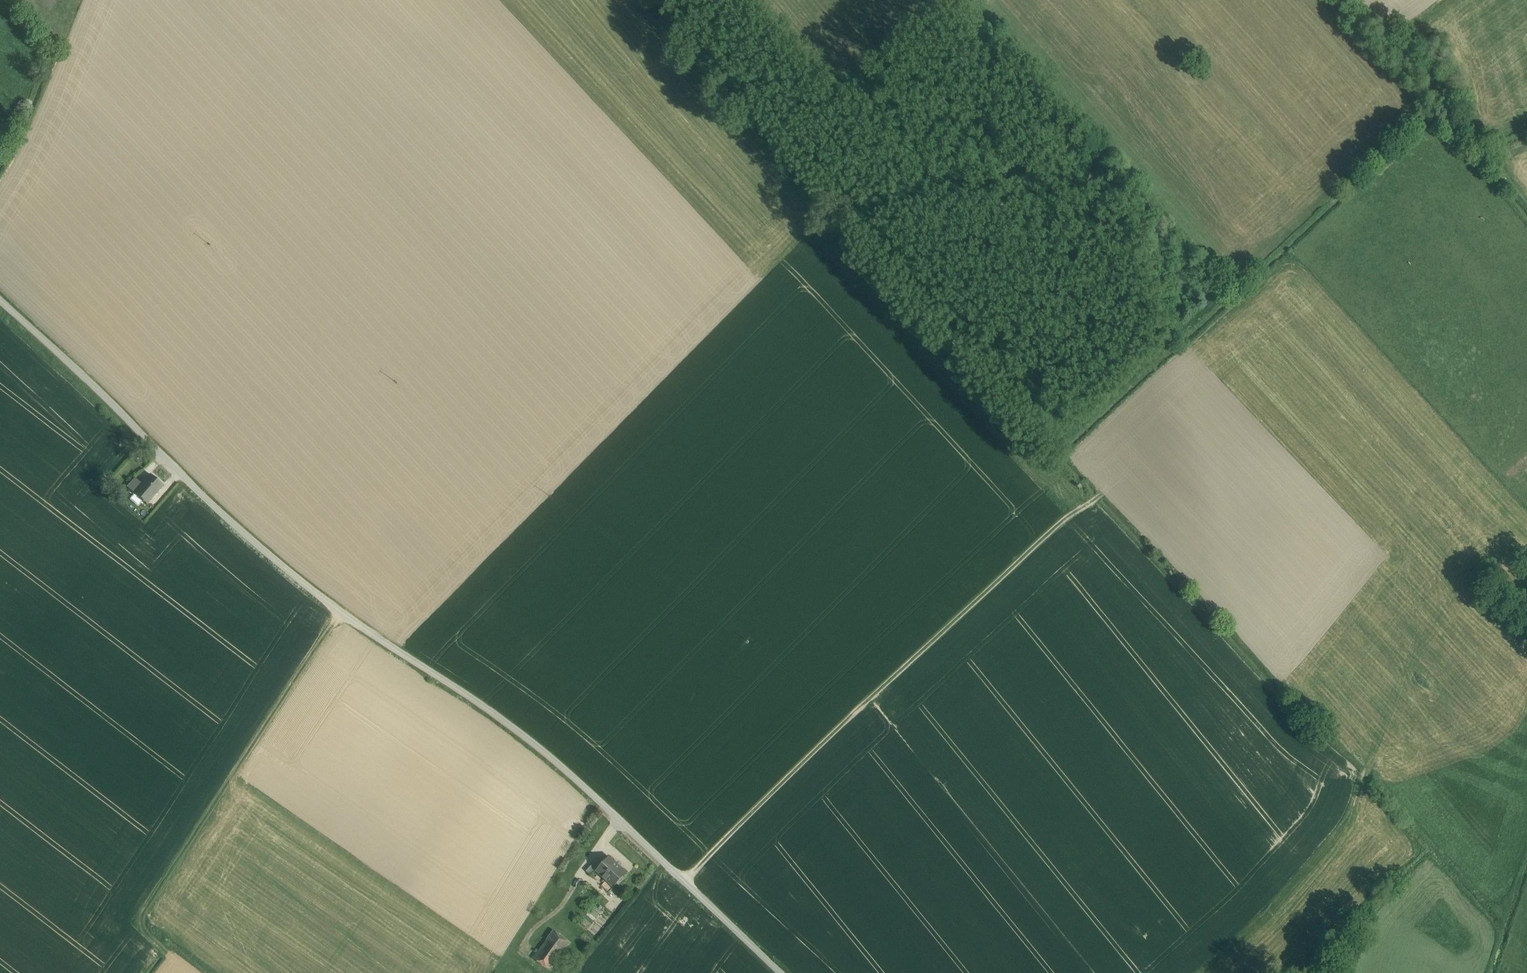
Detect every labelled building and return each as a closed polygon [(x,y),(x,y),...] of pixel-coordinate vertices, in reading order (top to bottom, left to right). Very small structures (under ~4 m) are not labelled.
[(151,475),(142,484),(140,483),(132,492),(134,494),(143,501),(146,504),(163,485),(151,475)] [(135,478),(127,487),(132,492),(140,483),(135,478)] [(143,501),(134,494),(129,499),(138,507),(143,501)] [(626,874),(609,857),(599,868),(597,871),(607,880),(614,887),(626,874)] [(593,863),(586,871),(590,876),(596,870),(598,868),(598,867),(593,863)] [(607,880),(601,886),(609,893),(614,887),(607,880)] [(571,943),(554,931),(547,941),(564,952),(571,943)] [(547,941),(533,959),(551,970),(564,952),(547,941)] [(551,970),(555,972),(556,972),(569,956),(564,952),(551,970)]
